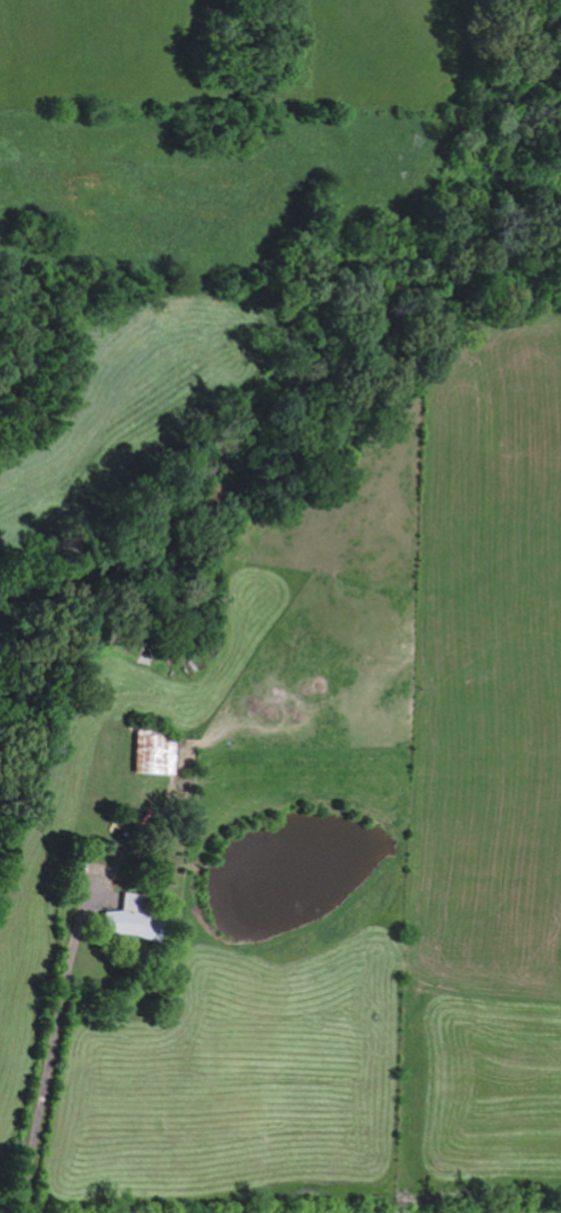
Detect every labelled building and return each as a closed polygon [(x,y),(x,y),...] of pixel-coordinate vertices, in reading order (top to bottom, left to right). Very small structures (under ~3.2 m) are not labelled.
[(169,775),(170,737),(131,736),(130,774),(169,775)] [(96,912),(95,936),(141,937),(142,913),(96,912)]
